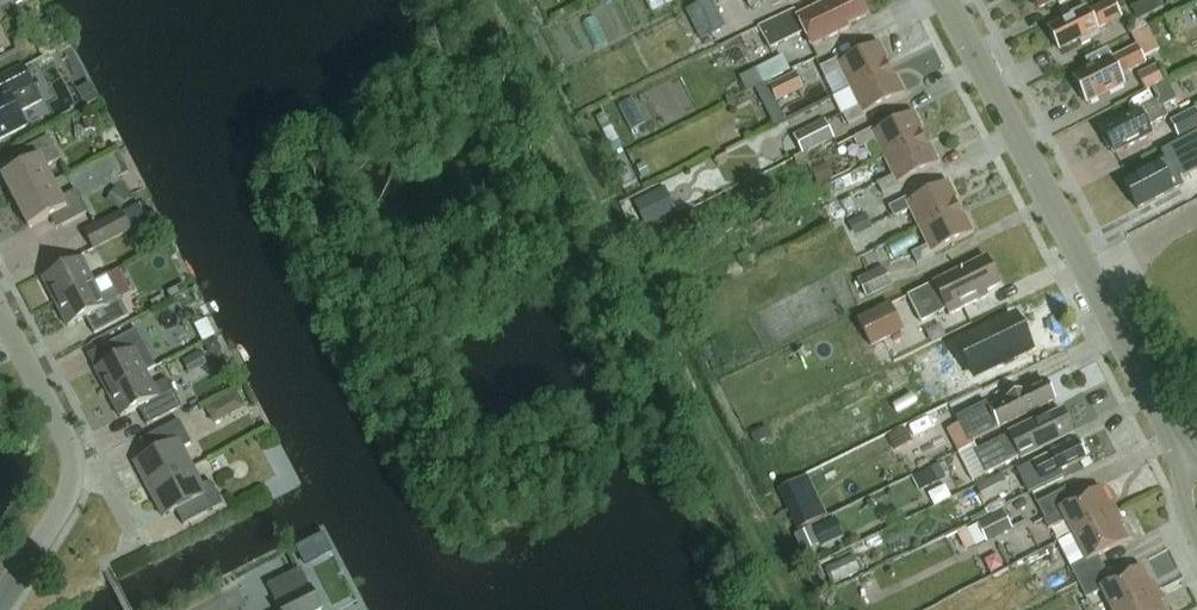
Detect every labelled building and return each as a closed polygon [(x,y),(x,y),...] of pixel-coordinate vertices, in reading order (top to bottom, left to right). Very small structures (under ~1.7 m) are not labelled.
[(683,0),(653,0),(658,11),(683,0)] [(750,9),(767,0),(745,0),(750,9)] [(815,10),(796,18),(793,11),(758,28),(767,46),(770,51),(804,34),(811,48),(841,34),(841,31),(866,19),(857,0),(842,0),(830,6),(828,3),(815,10)] [(1072,0),(1033,0),(1039,11),(1057,2),(1059,7),(1072,0)] [(1128,9),(1135,22),(1160,10),(1155,0),(1147,0),(1128,9)] [(1121,20),(1116,10),(1112,2),(1089,14),(1086,9),(1067,18),(1068,21),(1048,31),(1060,53),(1079,43),(1082,48),(1101,38),(1098,32),(1121,20)] [(712,3),(686,15),(699,40),(724,28),(712,3)] [(1145,65),(1143,60),(1158,53),(1146,30),(1131,38),(1136,48),(1111,61),(1106,52),(1086,62),(1090,71),(1074,79),(1087,106),(1125,87),(1120,78),(1145,65)] [(837,61),(819,70),(825,81),(841,73),(850,90),(889,71),(885,63),(888,62),(879,45),(839,64),(837,61)] [(746,75),(754,91),(797,69),(789,53),(746,75)] [(1135,78),(1143,94),(1161,84),(1153,68),(1135,78)] [(23,70),(0,83),(0,91),(4,98),(0,100),(0,141),(25,128),(18,115),(41,103),(23,70)] [(859,108),(843,116),(848,128),(865,119),(864,116),(904,96),(896,78),(893,79),(889,71),(850,90),(859,108)] [(795,75),(770,87),(778,103),(803,91),(795,75)] [(1126,121),(1102,133),(1113,155),(1136,143),(1140,144),(1153,137),(1148,129),(1167,119),(1159,102),(1125,119),(1126,121)] [(1196,131),(1196,107),(1192,110),(1193,112),(1167,125),(1176,142),(1196,131)] [(871,131),(854,139),(859,150),(876,142),(884,160),(924,141),(920,133),(922,132),(913,114),(873,134),(871,131)] [(801,157),(814,150),(833,141),(824,123),(792,139),(801,157)] [(61,161),(55,151),(49,138),(22,152),(29,164),(2,178),(15,204),(53,184),(45,169),(61,161)] [(893,178),(877,186),(882,197),(900,188),(898,185),(939,165),(930,148),(928,149),(924,141),(884,160),(893,178)] [(1193,171),(1196,169),(1196,142),(1165,158),(1167,162),(1142,175),(1143,176),(1125,185),(1138,210),(1154,202),(1155,203),(1173,194),(1167,183),(1175,179),(1176,180),(1193,171)] [(88,168),(97,185),(128,170),(119,153),(88,168)] [(649,176),(644,166),(637,169),(643,179),(649,176)] [(637,185),(629,169),(616,176),(623,191),(637,185)] [(906,200),(888,209),(894,220),(910,212),(918,229),(958,209),(954,202),(956,201),(948,183),(907,203),(906,200)] [(53,184),(15,204),(29,230),(56,216),(62,228),(88,214),(77,192),(61,200),(53,184)] [(645,227),(676,212),(665,189),(633,204),(645,227)] [(858,213),(852,201),(843,205),(849,218),(858,213)] [(927,247),(911,255),(917,266),(934,258),(933,255),(973,235),(964,217),(962,218),(958,209),(918,229),(927,247)] [(93,252),(106,245),(131,232),(122,216),(84,236),(93,252)] [(872,229),(866,217),(853,223),(859,235),(872,229)] [(55,304),(94,284),(81,259),(42,280),(55,304)] [(999,287),(985,259),(907,298),(920,324),(946,311),(949,317),(988,298),(985,294),(999,287)] [(857,283),(866,300),(892,288),(883,270),(857,283)] [(94,336),(129,318),(108,277),(94,284),(55,304),(68,328),(85,319),(94,336)] [(888,309),(857,324),(869,349),(900,334),(888,309)] [(108,395),(147,375),(156,369),(136,331),(100,350),(108,364),(95,371),(108,395)] [(120,419),(138,410),(147,428),(181,410),(167,381),(154,388),(147,375),(108,395),(120,419)] [(1045,383),(989,410),(986,405),(957,419),(969,444),(1055,403),(1045,383)] [(222,423),(253,410),(246,393),(214,406),(222,423)] [(1046,445),(1072,433),(1063,413),(1043,422),(1042,420),(973,452),(984,475),(1045,448),(1046,445)] [(149,491),(192,469),(183,451),(192,446),(179,422),(140,442),(148,457),(135,464),(149,491)] [(1086,460),(1077,443),(1034,465),(1042,482),(1086,460)] [(944,479),(938,468),(923,476),(928,487),(944,479)] [(163,519),(175,513),(183,527),(223,506),(211,483),(202,488),(192,469),(149,491),(163,519)] [(976,491),(983,506),(1010,493),(1003,479),(976,491)] [(810,512),(795,483),(777,491),(792,521),(810,512)] [(1072,537),(1114,515),(1100,489),(1071,505),(1064,492),(1037,506),(1046,522),(1044,523),(1049,532),(1066,524),(1072,537)] [(986,543),(987,545),(1013,532),(1004,514),(978,527),(986,543)] [(1078,584),(1105,571),(1098,558),(1128,542),(1114,515),(1072,537),(1075,543),(1060,550),(1078,584)] [(845,538),(836,520),(813,530),(821,548),(845,538)] [(978,527),(967,532),(975,548),(986,543),(978,527)] [(1078,584),(1087,601),(1102,593),(1110,609),(1119,609),(1154,592),(1141,568),(1111,583),(1105,571),(1078,584)] [(276,605),(309,588),(301,570),(267,587),(276,605)] [(309,588),(276,605),(279,609),(321,609),(309,588)] [(1154,592),(1119,609),(1163,609),(1154,592)]
